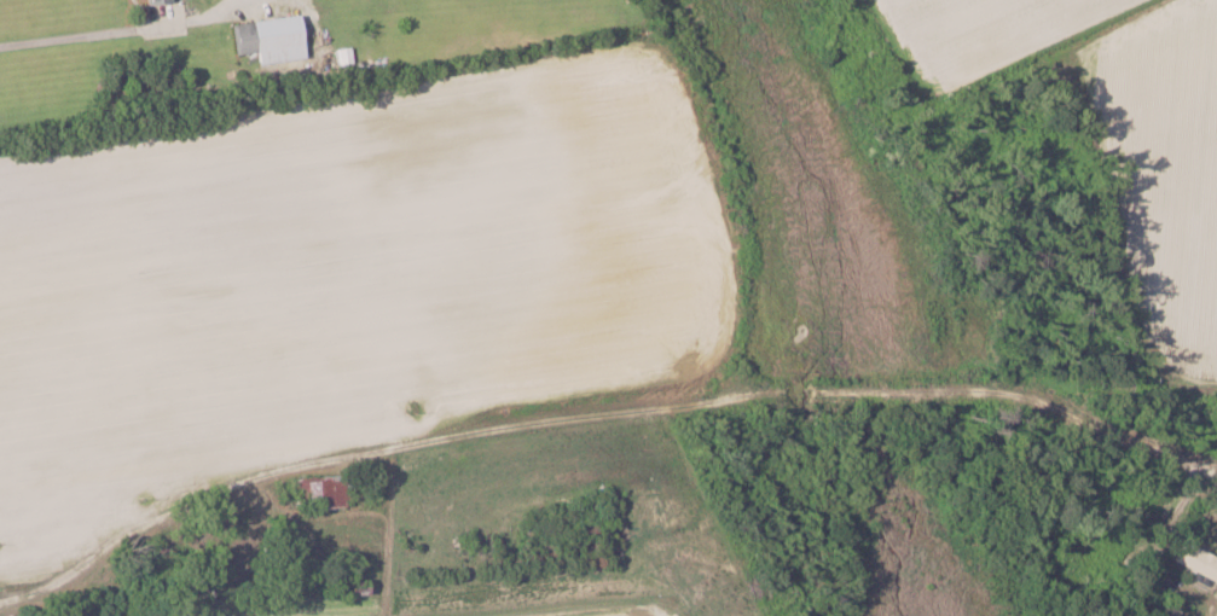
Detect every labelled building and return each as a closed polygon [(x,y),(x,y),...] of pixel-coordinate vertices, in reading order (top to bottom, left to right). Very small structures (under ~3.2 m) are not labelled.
[(304,58),(298,15),(231,23),(235,54),(256,52),(257,63),(304,58)] [(344,507),(343,477),(294,479),(295,502),(316,501),(316,508),(344,507)] [(1183,542),(1173,562),(1216,582),(1216,558),(1183,542)]
